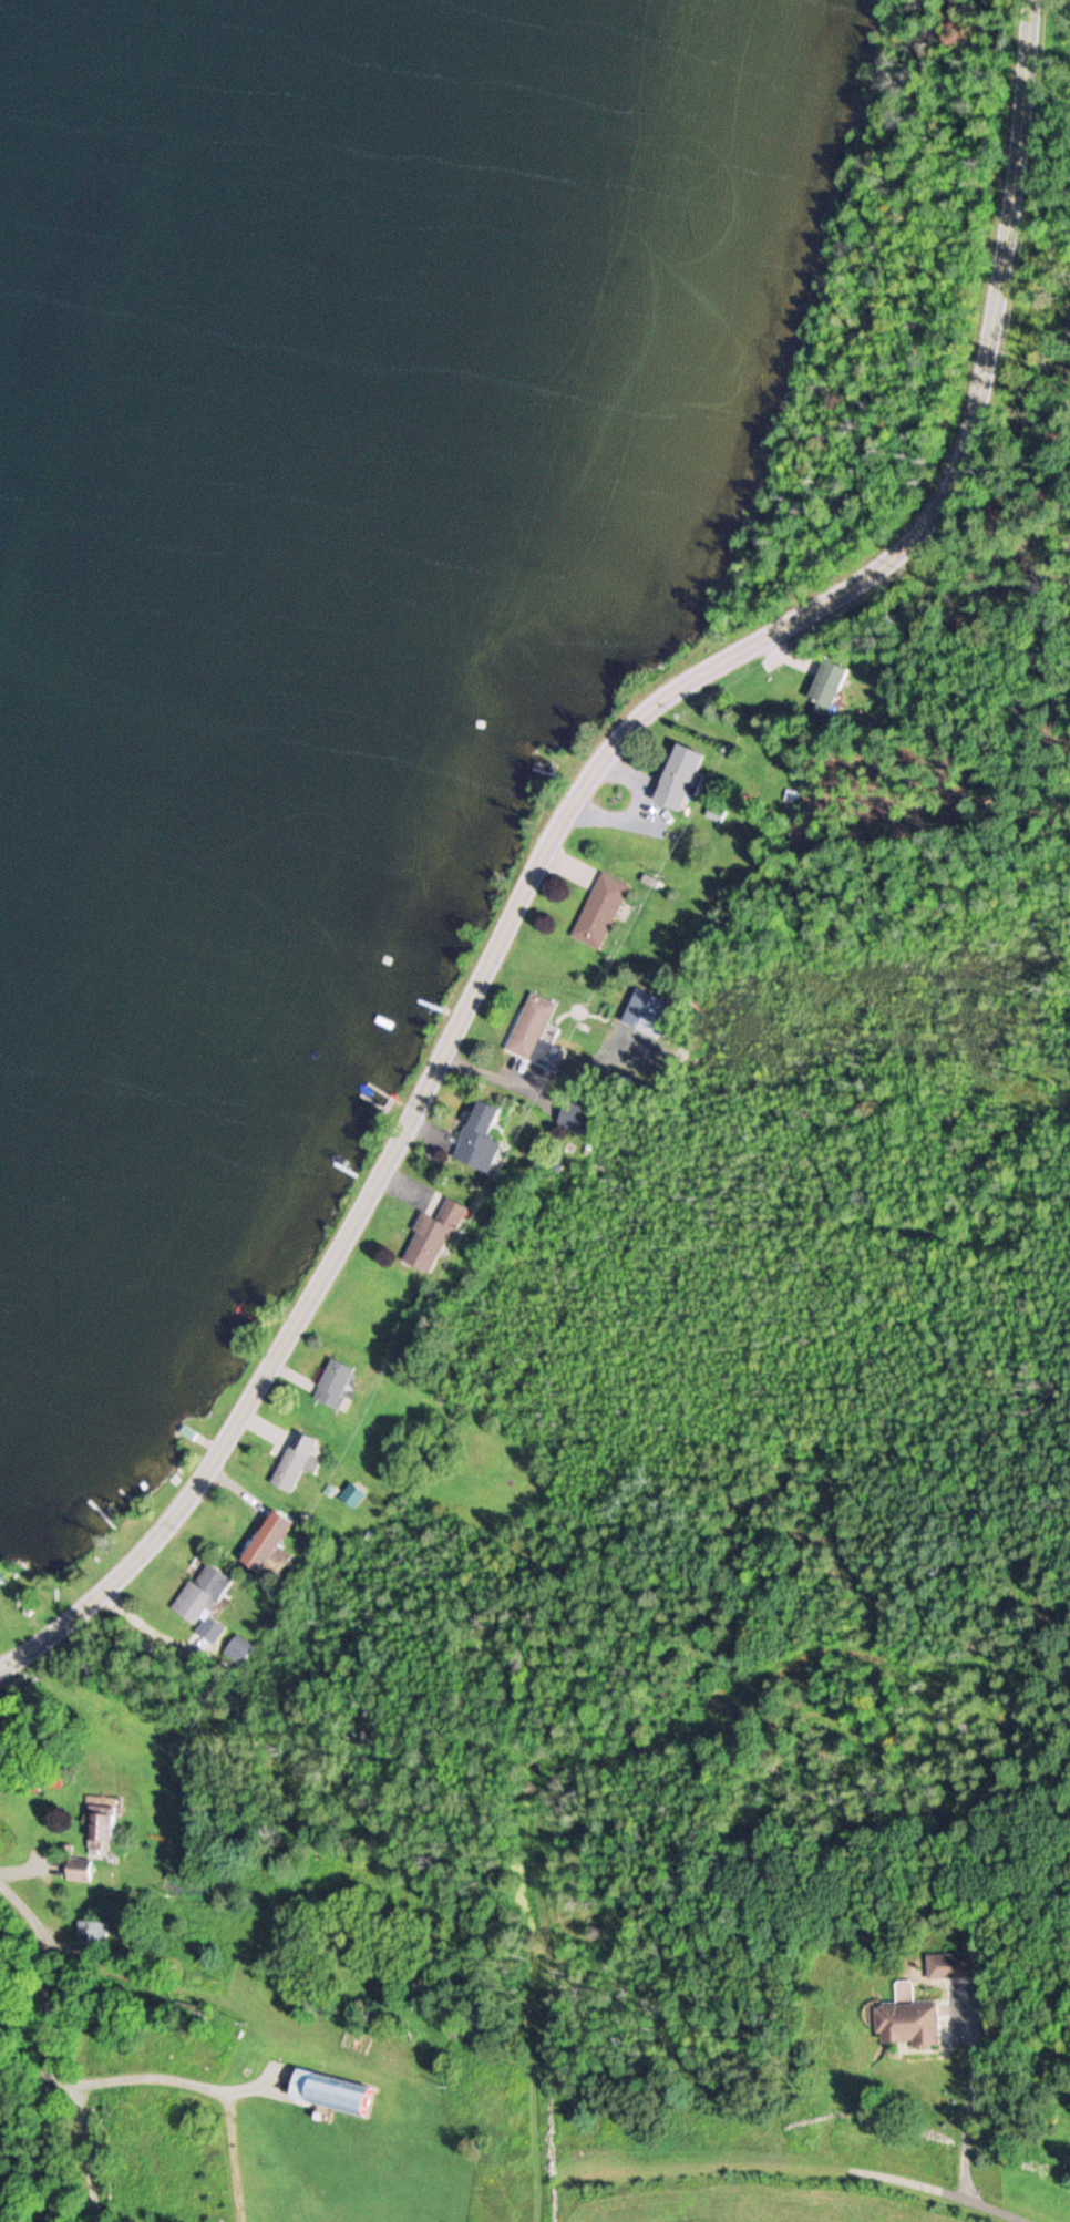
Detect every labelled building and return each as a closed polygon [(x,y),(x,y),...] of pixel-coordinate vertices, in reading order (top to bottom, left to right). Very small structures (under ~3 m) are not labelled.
[(807,699),(816,702),(813,711),(829,716),(845,667),(821,659),(807,699)] [(652,800),(681,810),(700,750),(672,740),(652,800)] [(555,763),(541,758),(534,774),(549,780),(555,763)] [(628,883),(599,871),(571,936),(600,949),(628,883)] [(621,1021),(655,1036),(669,1002),(635,988),(621,1021)] [(555,1004),(529,993),(505,1049),(530,1060),(555,1004)] [(498,1107),(474,1098),(452,1158),(488,1171),(499,1141),(487,1137),(498,1107)] [(599,1113),(566,1098),(556,1120),(589,1135),(599,1113)] [(462,1204),(446,1197),(436,1218),(422,1212),(400,1260),(431,1274),(462,1204)] [(352,1366),(328,1358),(314,1399),(338,1407),(352,1366)] [(316,1439),(294,1428),(270,1483),(291,1492),(302,1468),(314,1473),(320,1459),(309,1454),(316,1439)] [(365,1492),(349,1482),(338,1498),(354,1509),(365,1492)] [(240,1561),(275,1581),(290,1554),(277,1546),(292,1520),(271,1508),(240,1561)] [(230,1579),(206,1561),(171,1607),(195,1625),(230,1579)] [(195,1631),(213,1643),(225,1627),(207,1615),(195,1631)] [(225,1647),(237,1662),(252,1649),(240,1634),(225,1647)] [(113,1854),(113,1807),(88,1807),(88,1854),(113,1854)] [(90,1881),(90,1858),(65,1858),(65,1881),(90,1881)] [(76,1946),(105,1946),(105,1921),(76,1921),(76,1946)] [(928,1952),(928,1978),(975,1978),(975,1952),(928,1952)] [(937,2045),(937,2003),(867,2004),(867,2029),(880,2029),(880,2042),(911,2041),(911,2046),(937,2045)] [(366,2116),(373,2087),(298,2069),(291,2098),(366,2116)]
